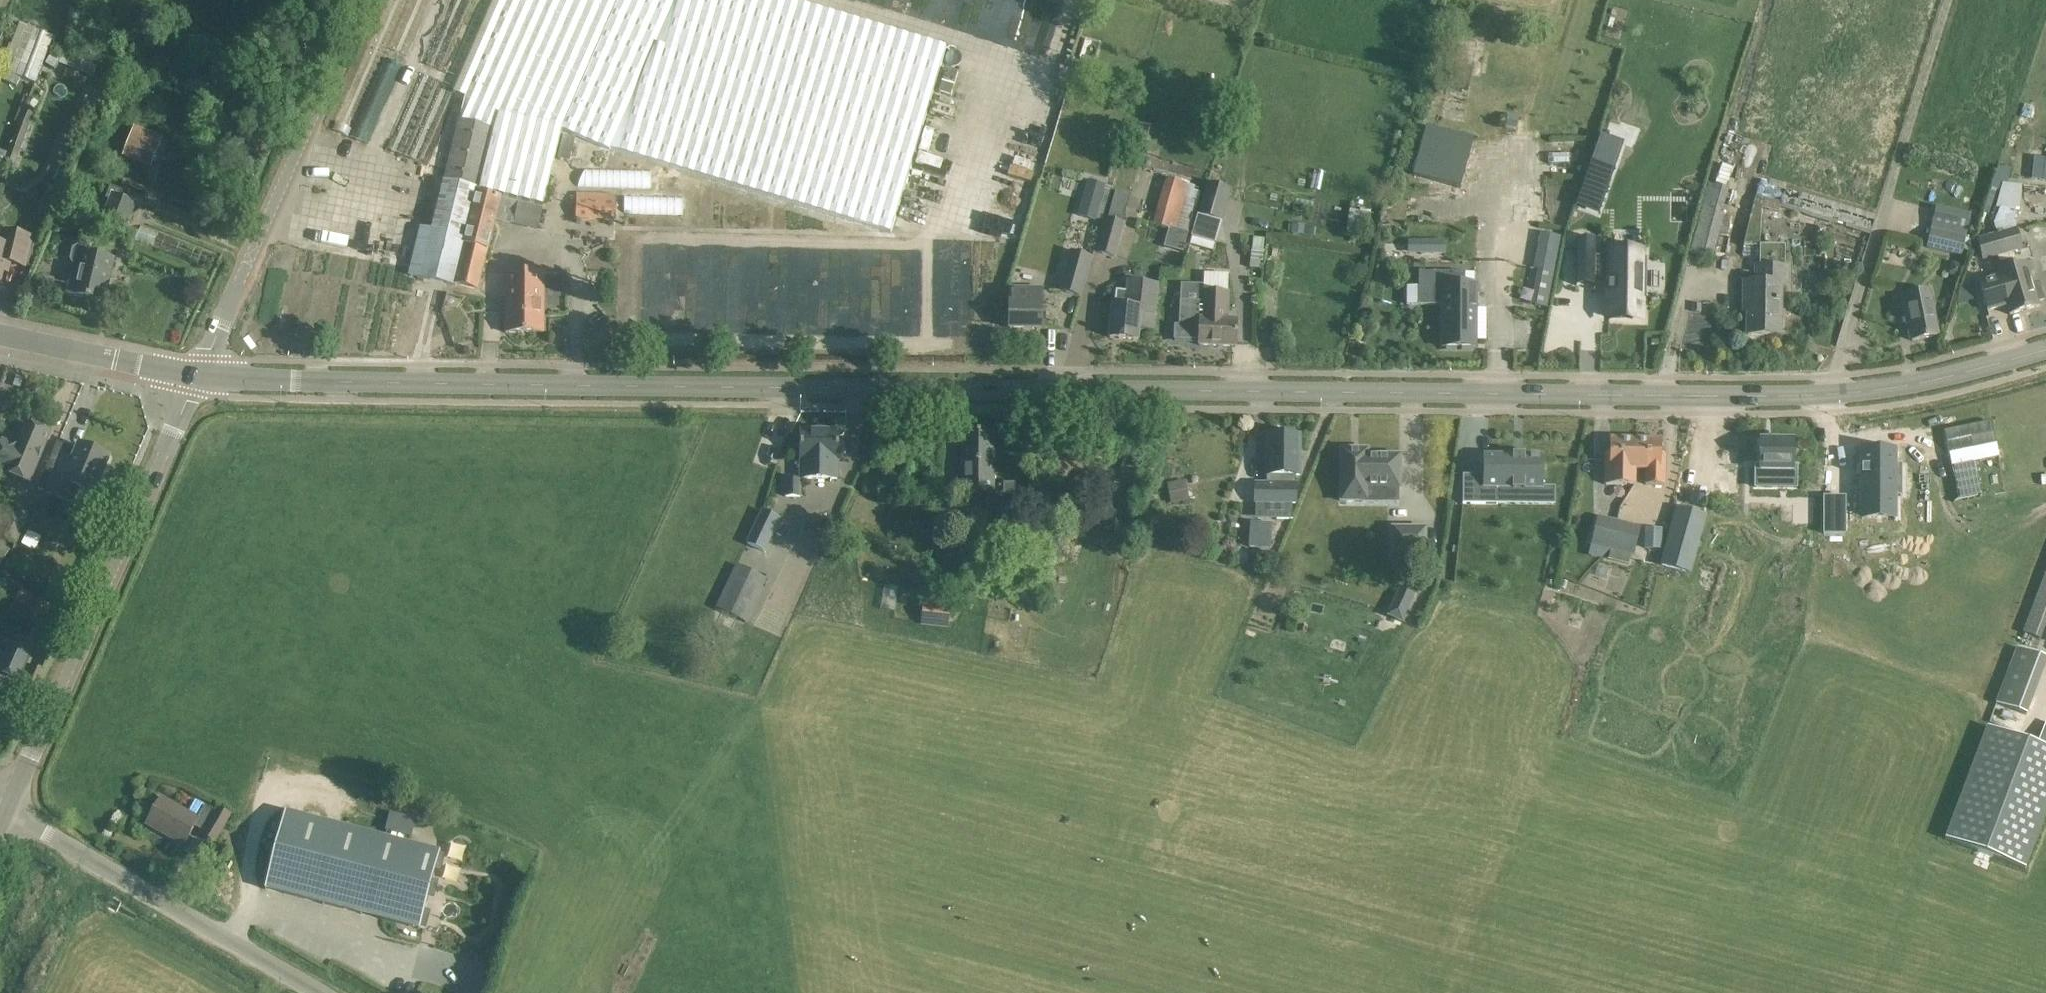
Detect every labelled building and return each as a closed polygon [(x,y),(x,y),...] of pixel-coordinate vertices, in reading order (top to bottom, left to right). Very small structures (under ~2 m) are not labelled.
[(333,130),(348,136),(407,0),(389,0),(333,130)] [(391,50),(405,56),(430,0),(412,0),(391,50)] [(454,288),(477,189),(541,206),(561,130),(610,152),(611,150),(891,235),(947,47),(789,0),(509,0),(457,122),(443,182),(431,229),(420,227),(408,279),(454,288)] [(422,63),(438,70),(468,0),(449,0),(422,63)] [(442,71),(458,78),(490,2),(485,0),(473,0),(442,71)] [(13,74),(34,82),(52,36),(32,28),(13,74)] [(384,59),(350,138),(366,145),(400,65),(384,59)] [(418,73),(385,149),(401,156),(434,80),(418,73)] [(437,81),(404,157),(420,164),(453,88),(437,81)] [(190,100),(188,107),(203,112),(205,105),(190,100)] [(2,169),(13,172),(30,126),(20,122),(2,169)] [(163,138),(134,126),(123,157),(151,168),(163,138)] [(1426,130),(1413,178),(1460,192),(1473,143),(1426,130)] [(575,139),(564,136),(558,159),(569,162),(575,139)] [(586,170),(578,188),(651,189),(651,171),(586,170)] [(1593,172),(1575,212),(1597,222),(1614,182),(1593,172)] [(1197,187),(1166,179),(1153,224),(1177,231),(1177,229),(1190,233),(1202,193),(1195,191),(1197,187)] [(1209,183),(1199,215),(1222,222),(1232,189),(1209,183)] [(1729,190),(1708,184),(1689,255),(1712,261),(1727,196),(1729,190)] [(1875,214),(1785,187),(1781,203),(1870,230),(1875,214)] [(1130,195),(1116,191),(1108,218),(1106,218),(1097,253),(1117,258),(1126,223),(1123,222),(1130,195)] [(137,204),(112,193),(99,226),(125,236),(137,204)] [(477,195),(456,283),(477,289),(494,221),(537,231),(542,209),(499,199),(499,200),(477,195)] [(576,218),(616,219),(616,196),(577,195),(576,218)] [(683,198),(625,196),(624,214),(683,216),(683,198)] [(1765,198),(1763,204),(1763,208),(1778,213),(1781,203),(1781,202),(1765,198)] [(1305,226),(1293,226),(1292,236),(1305,237),(1305,226)] [(2017,227),(1998,233),(1999,235),(1997,235),(2002,255),(2002,256),(2023,250),(2017,227)] [(1927,249),(1961,257),(1965,238),(1931,230),(1927,249)] [(2,282),(7,263),(26,268),(34,239),(6,232),(2,245),(0,245),(0,281),(2,282)] [(1999,235),(1998,233),(1977,240),(1983,262),(2002,256),(2002,255),(1997,235),(1999,235)] [(1266,240),(1254,239),(1250,269),(1260,270),(1261,260),(1264,260),(1266,240)] [(1576,240),(1576,286),(1594,287),(1595,281),(1609,281),(1609,284),(1608,284),(1608,294),(1609,294),(1608,319),(1640,319),(1640,300),(1646,300),(1646,259),(1641,259),(1641,254),(1609,253),(1609,257),(1595,257),(1595,240),(1576,240)] [(1419,242),(1419,256),(1444,256),(1444,242),(1419,242)] [(1755,283),(1744,283),(1743,312),(1748,312),(1748,335),(1780,335),(1781,285),(1787,285),(1787,269),(1786,269),(1786,244),(1761,244),(1760,268),(1756,268),(1755,283)] [(74,267),(67,295),(104,304),(114,258),(94,253),(89,247),(79,245),(73,249),(70,261),(74,267)] [(1082,297),(1093,257),(1070,251),(1059,291),(1082,297)] [(2010,316),(2022,312),(2038,307),(2037,303),(2044,301),(2038,282),(2032,284),(2025,263),(1997,271),(1998,277),(1978,283),(1987,312),(2007,306),(2010,316)] [(1961,280),(1965,267),(1954,264),(1949,276),(1961,280)] [(1541,272),(1534,308),(1546,310),(1553,274),(1541,272)] [(505,273),(506,334),(543,334),(544,273),(505,273)] [(1464,275),(1420,275),(1420,307),(1442,307),(1442,348),(1476,348),(1476,286),(1464,286),(1464,275)] [(1110,338),(1137,341),(1141,313),(1154,314),(1158,286),(1129,283),(1127,293),(1117,292),(1115,306),(1113,306),(1110,338)] [(1956,288),(1960,304),(1974,300),(1969,284),(1956,288)] [(1038,303),(1038,292),(1011,292),(1010,330),(1042,330),(1041,303),(1038,303)] [(1938,336),(1930,293),(1901,298),(1908,331),(1909,330),(1911,342),(1938,336)] [(1235,348),(1236,321),(1228,321),(1229,294),(1202,294),(1201,320),(1200,320),(1199,346),(1235,348)] [(26,424),(16,448),(3,443),(0,449),(0,470),(6,472),(5,474),(29,484),(50,434),(26,424)] [(802,479),(838,479),(838,431),(801,430),(801,477),(783,479),(784,498),(802,497),(802,479)] [(962,433),(962,495),(987,495),(986,513),(1014,513),(1015,496),(1015,484),(1003,484),(1003,489),(1003,495),(994,495),(995,434),(962,433)] [(1266,435),(1266,476),(1267,476),(1267,484),(1255,484),(1255,504),(1295,504),(1295,476),(1300,476),(1301,436),(1266,435)] [(1635,487),(1635,470),(1635,440),(1610,440),(1610,455),(1605,455),(1605,487),(1635,487)] [(1661,440),(1635,440),(1635,470),(1645,470),(1645,486),(1665,487),(1665,457),(1660,456),(1661,440)] [(1758,470),(1758,488),(1796,488),(1796,470),(1791,470),(1792,442),(1761,442),(1761,470),(1758,470)] [(93,496),(109,459),(80,446),(70,469),(51,461),(38,490),(72,505),(79,490),(93,496)] [(1514,491),(1514,490),(1523,490),(1523,491),(1525,491),(1525,489),(1542,489),(1542,488),(1542,457),(1525,457),(1525,455),(1524,455),(1523,456),(1515,456),(1515,455),(1513,455),(1513,457),(1485,456),(1484,476),(1463,476),(1463,505),(1498,505),(1498,488),(1513,489),(1513,491),(1514,491)] [(1342,456),(1341,502),(1361,502),(1361,489),(1399,489),(1400,456),(1342,456)] [(1900,471),(1894,471),(1895,458),(1863,456),(1860,520),(1892,522),(1893,499),(1899,499),(1900,471)] [(1171,504),(1189,501),(1185,481),(1167,484),(1171,504)] [(1822,540),(1842,541),(1843,505),(1823,504),(1822,540)] [(28,514),(14,508),(1,537),(16,543),(28,514)] [(1676,509),(1660,566),(1661,566),(1691,575),(1706,517),(1676,509)] [(762,511),(746,545),(765,552),(774,535),(780,538),(788,523),(762,511)] [(1597,523),(1593,538),(1610,542),(1614,527),(1616,522),(1598,518),(1597,523)] [(1614,527),(1610,542),(1636,548),(1640,533),(1641,528),(1616,522),(1614,527)] [(1273,525),(1251,524),(1249,549),(1271,550),(1273,525)] [(1663,528),(1645,528),(1644,548),(1662,549),(1663,528)] [(1425,529),(1393,529),(1393,553),(1425,553),(1425,529)] [(959,563),(983,563),(984,537),(961,536),(959,563)] [(10,550),(0,543),(0,563),(10,550)] [(746,623),(767,580),(736,565),(716,609),(722,612),(717,625),(732,631),(738,619),(746,623)] [(2041,640),(2045,626),(2045,572),(2023,634),(2041,640)] [(74,586),(53,580),(47,598),(69,604),(74,586)] [(43,602),(22,589),(9,609),(31,622),(43,602)] [(923,626),(947,628),(950,605),(925,603),(923,626)] [(55,639),(67,614),(45,605),(34,630),(55,639)] [(17,680),(31,646),(16,639),(1,673),(17,680)] [(2045,667),(2045,657),(2017,647),(1996,702),(2028,714),(2045,667)] [(2037,744),(1987,726),(1947,839),(2027,868),(2045,816),(2045,721),(2037,744)] [(167,833),(158,851),(188,867),(195,853),(206,859),(218,836),(207,830),(212,823),(182,806),(179,812),(171,807),(176,797),(148,782),(140,798),(141,798),(131,818),(141,823),(157,832),(159,829),(167,833)] [(416,820),(390,814),(386,831),(411,838),(416,820)] [(288,815),(266,892),(419,935),(441,859),(288,815)]
